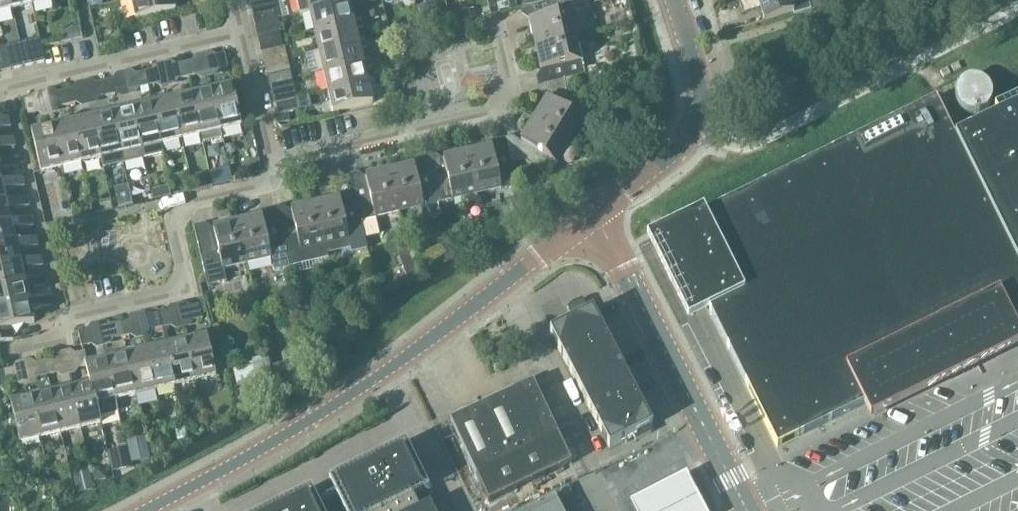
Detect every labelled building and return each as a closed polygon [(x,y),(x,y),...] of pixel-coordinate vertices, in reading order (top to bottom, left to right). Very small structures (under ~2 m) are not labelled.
[(14,9),(12,0),(0,0),(0,12),(14,9)] [(14,9),(35,4),(34,0),(12,0),(14,9)] [(132,0),(137,20),(177,11),(175,0),(133,0),(132,0)] [(253,14),(277,9),(279,20),(289,17),(285,0),(250,0),(253,14)] [(310,13),(349,4),(348,0),(308,0),(310,13)] [(511,10),(517,8),(515,0),(508,0),(511,10)] [(572,13),(589,9),(586,0),(566,0),(527,9),(535,46),(578,36),(572,13)] [(765,21),(794,12),(795,15),(812,10),(809,1),(793,6),(792,0),(758,0),(765,21)] [(353,3),(349,4),(310,13),(315,32),(354,24),(350,6),(353,5),(353,3)] [(256,26),(279,21),(279,20),(277,9),(253,14),(256,26)] [(279,21),(256,26),(259,38),(282,33),(279,21)] [(354,24),(315,32),(320,52),(358,43),(354,26),(358,25),(357,23),(354,24)] [(585,70),(578,36),(535,46),(545,88),(564,84),(587,79),(586,76),(585,70)] [(46,62),(43,47),(41,38),(28,41),(34,65),(46,62)] [(28,41),(17,44),(22,68),(34,65),(28,41)] [(324,72),(363,63),(359,46),(362,45),(361,42),(358,43),(320,52),(324,72)] [(22,68),(17,44),(5,47),(11,70),(22,68)] [(0,48),(0,73),(11,70),(5,47),(0,48)] [(265,65),(288,60),(286,48),(262,53),(265,65)] [(197,56),(193,61),(196,75),(197,76),(203,79),(217,76),(220,71),(217,56),(211,52),(197,56)] [(229,69),(226,54),(217,56),(220,71),(229,69)] [(265,65),(267,77),(291,71),(288,60),(265,65)] [(197,76),(196,75),(193,61),(185,63),(189,78),(197,76)] [(157,65),(153,71),(156,85),(163,89),(177,85),(181,80),(177,65),(171,62),(157,65)] [(363,63),(324,72),(329,92),(367,83),(363,66),(367,65),(366,62),(363,63)] [(189,78),(185,63),(177,65),(181,80),(189,78)] [(957,93),(987,110),(1002,82),(972,66),(957,93)] [(596,67),(585,70),(586,76),(598,74),(596,67)] [(117,74),(113,80),(117,94),(123,98),(137,94),(141,89),(138,74),(131,71),(117,74)] [(156,85),(153,71),(145,72),(149,87),(156,85)] [(141,89),(149,87),(145,72),(138,74),(141,89)] [(77,83),(74,89),(77,103),(83,107),(97,104),(101,98),(98,83),(91,80),(77,83)] [(117,94),(113,80),(106,82),(109,96),(117,94)] [(101,98),(109,96),(106,82),(98,83),(101,98)] [(371,82),(367,83),(329,92),(334,113),(372,104),(368,86),(372,85),(371,82)] [(566,94),(564,84),(545,88),(547,99),(534,120),(571,144),(592,110),(566,94)] [(242,126),(233,87),(215,91),(215,87),(212,88),(213,91),(221,131),(242,126)] [(271,92),(274,105),(297,99),(295,87),(271,92)] [(38,92),(34,98),(37,113),(43,116),(57,113),(61,107),(58,93),(52,89),(38,92)] [(74,89),(66,91),(69,105),(77,103),(74,89)] [(69,105),(66,91),(58,93),(61,107),(69,105)] [(192,92),(193,96),(202,136),(221,131),(213,91),(195,95),(195,92),(192,92)] [(172,97),(173,101),(182,140),(202,136),(193,96),(176,100),(175,96),(172,97)] [(37,113),(34,98),(25,100),(28,115),(37,113)] [(995,109),(998,115),(955,136),(937,99),(706,213),(670,231),(679,249),(710,310),(778,448),(865,405),(956,359),(960,368),(977,360),(991,353),(987,344),(1017,329),(1017,98),(995,109)] [(274,105),(277,117),(289,114),(300,111),(297,99),(274,105)] [(162,145),(182,140),(173,101),(156,104),(155,101),(152,102),(153,105),(162,145)] [(133,106),(133,109),(143,149),(162,145),(153,105),(136,109),(136,106),(133,106)] [(112,111),(113,114),(122,154),(143,149),(133,109),(116,114),(115,110),(112,111)] [(92,115),(93,119),(102,159),(122,154),(113,114),(96,118),(95,115),(92,115)] [(289,114),(277,117),(278,124),(291,121),(289,114)] [(12,128),(9,118),(0,120),(0,131),(12,128)] [(72,120),(73,124),(82,163),(102,159),(93,119),(76,123),(75,119),(72,120)] [(549,180),(571,144),(534,120),(520,142),(508,145),(512,164),(524,161),(549,180)] [(52,125),(53,128),(62,168),(82,163),(73,124),(56,127),(55,124),(52,125)] [(32,129),(42,173),(62,168),(53,128),(35,132),(34,129),(32,129)] [(0,143),(0,152),(16,148),(14,140),(0,143)] [(508,145),(468,154),(477,197),(517,187),(512,164),(508,145)] [(439,206),(477,197),(468,154),(429,163),(439,206)] [(0,164),(0,186),(4,185),(2,173),(21,168),(19,160),(0,164)] [(426,220),(441,216),(439,206),(429,163),(390,172),(400,214),(424,209),(426,220)] [(209,172),(197,175),(200,189),(212,186),(209,172)] [(362,223),(363,223),(400,214),(390,172),(352,181),(355,196),(356,196),(362,223)] [(4,185),(0,186),(0,206),(9,204),(7,193),(25,188),(23,180),(4,185)] [(131,193),(118,196),(121,209),(134,206),(131,193)] [(327,254),(352,248),(351,242),(366,238),(363,223),(362,223),(356,196),(355,196),(316,205),(327,254)] [(14,224),(14,223),(11,212),(30,208),(28,200),(9,204),(0,206),(0,227),(14,224)] [(276,214),(289,269),(328,259),(327,254),(316,205),(276,214)] [(271,260),(274,272),(289,269),(276,214),(236,223),(246,266),(271,260)] [(246,266),(236,223),(234,224),(233,221),(230,219),(220,221),(218,225),(219,227),(196,233),(209,287),(228,283),(225,271),(246,266)] [(14,224),(0,227),(0,247),(18,243),(16,232),(35,228),(33,220),(14,223),(14,224)] [(18,243),(0,247),(0,268),(22,263),(20,252),(40,247),(37,239),(18,243)] [(28,283),(25,271),(44,267),(42,258),(22,263),(0,268),(0,290),(28,283)] [(414,262),(402,266),(405,274),(416,270),(414,262)] [(28,283),(0,290),(0,310),(32,303),(29,291),(49,287),(47,279),(28,283)] [(306,297),(297,300),(301,318),(310,315),(306,297)] [(32,303),(0,310),(0,345),(16,341),(13,329),(38,323),(35,311),(54,307),(51,299),(32,303)] [(568,310),(569,310),(574,321),(551,333),(566,362),(608,340),(593,311),(590,313),(584,302),(584,301),(582,301),(579,301),(576,302),(574,303),(572,304),(571,305),(570,306),(569,307),(568,310)] [(171,306),(167,312),(170,327),(176,330),(190,327),(194,321),(191,307),(185,303),(171,306)] [(191,307),(194,319),(194,321),(203,319),(200,305),(191,307)] [(296,306),(290,308),(292,316),(298,315),(296,306)] [(131,315),(127,322),(130,336),(136,339),(150,336),(155,330),(151,316),(145,312),(131,315)] [(159,314),(162,328),(170,327),(167,312),(159,314)] [(151,316),(155,330),(162,328),(159,314),(151,316)] [(91,325),(87,331),(90,345),(96,349),(110,345),(115,339),(112,325),(106,321),(91,325)] [(127,322),(120,323),(123,337),(130,336),(127,322)] [(112,325),(115,339),(123,337),(120,323),(112,325)] [(87,331),(79,333),(82,347),(90,345),(87,331)] [(186,338),(187,342),(197,383),(216,378),(207,337),(190,341),(189,337),(186,338)] [(580,391),(623,369),(608,340),(566,362),(580,391)] [(166,343),(167,347),(176,387),(197,383),(187,342),(170,346),(169,342),(166,343)] [(156,392),(176,387),(167,347),(149,351),(148,347),(146,348),(146,351),(156,392)] [(56,354),(52,360),(55,375),(61,378),(75,375),(80,369),(77,354),(70,351),(56,354)] [(126,352),(127,356),(136,396),(156,392),(146,351),(130,355),(129,352),(126,352)] [(80,369),(86,367),(85,362),(86,362),(84,353),(77,354),(80,369)] [(105,357),(106,361),(115,401),(136,396),(127,356),(108,360),(108,357),(105,357)] [(268,357),(253,361),(254,364),(258,384),(258,386),(253,388),(257,395),(275,388),(268,357)] [(17,363),(13,369),(16,384),(22,387),(36,384),(40,378),(37,363),(31,360),(17,363)] [(52,360),(44,362),(48,377),(55,375),(52,360)] [(85,362),(86,367),(91,386),(92,385),(97,405),(98,405),(100,417),(118,413),(115,401),(106,361),(88,365),(87,361),(86,362),(85,362)] [(40,378),(48,377),(44,362),(37,363),(40,378)] [(13,369),(4,371),(7,384),(8,386),(16,384),(13,369)] [(595,419),(638,397),(623,369),(580,391),(595,419)] [(489,503),(565,467),(572,464),(534,382),(451,421),(489,503)] [(71,386),(72,390),(81,430),(102,426),(100,417),(98,405),(97,405),(92,385),(91,386),(75,389),(74,386),(71,386)] [(52,394),(62,435),(81,430),(72,390),(55,394),(54,390),(52,391),(52,394)] [(31,395),(32,399),(41,439),(62,435),(52,394),(35,398),(34,395),(31,395)] [(638,397),(595,419),(609,447),(610,448),(633,436),(636,441),(652,433),(649,428),(653,427),(638,397)] [(41,439),(32,399),(14,403),(14,400),(10,401),(20,444),(41,439)] [(146,437),(128,442),(133,463),(151,459),(146,437)] [(390,451),(330,481),(344,510),(434,510),(431,504),(420,509),(413,495),(428,488),(406,443),(390,451)] [(128,449),(110,453),(114,472),(133,468),(128,449)] [(100,469),(93,470),(95,480),(107,478),(106,473),(100,469)] [(89,471),(74,475),(79,494),(94,490),(89,471)] [(632,504),(636,510),(706,510),(688,475),(632,504)] [(312,490),(269,510),(322,510),(312,490)] [(554,497),(527,510),(562,510),(554,497)]
